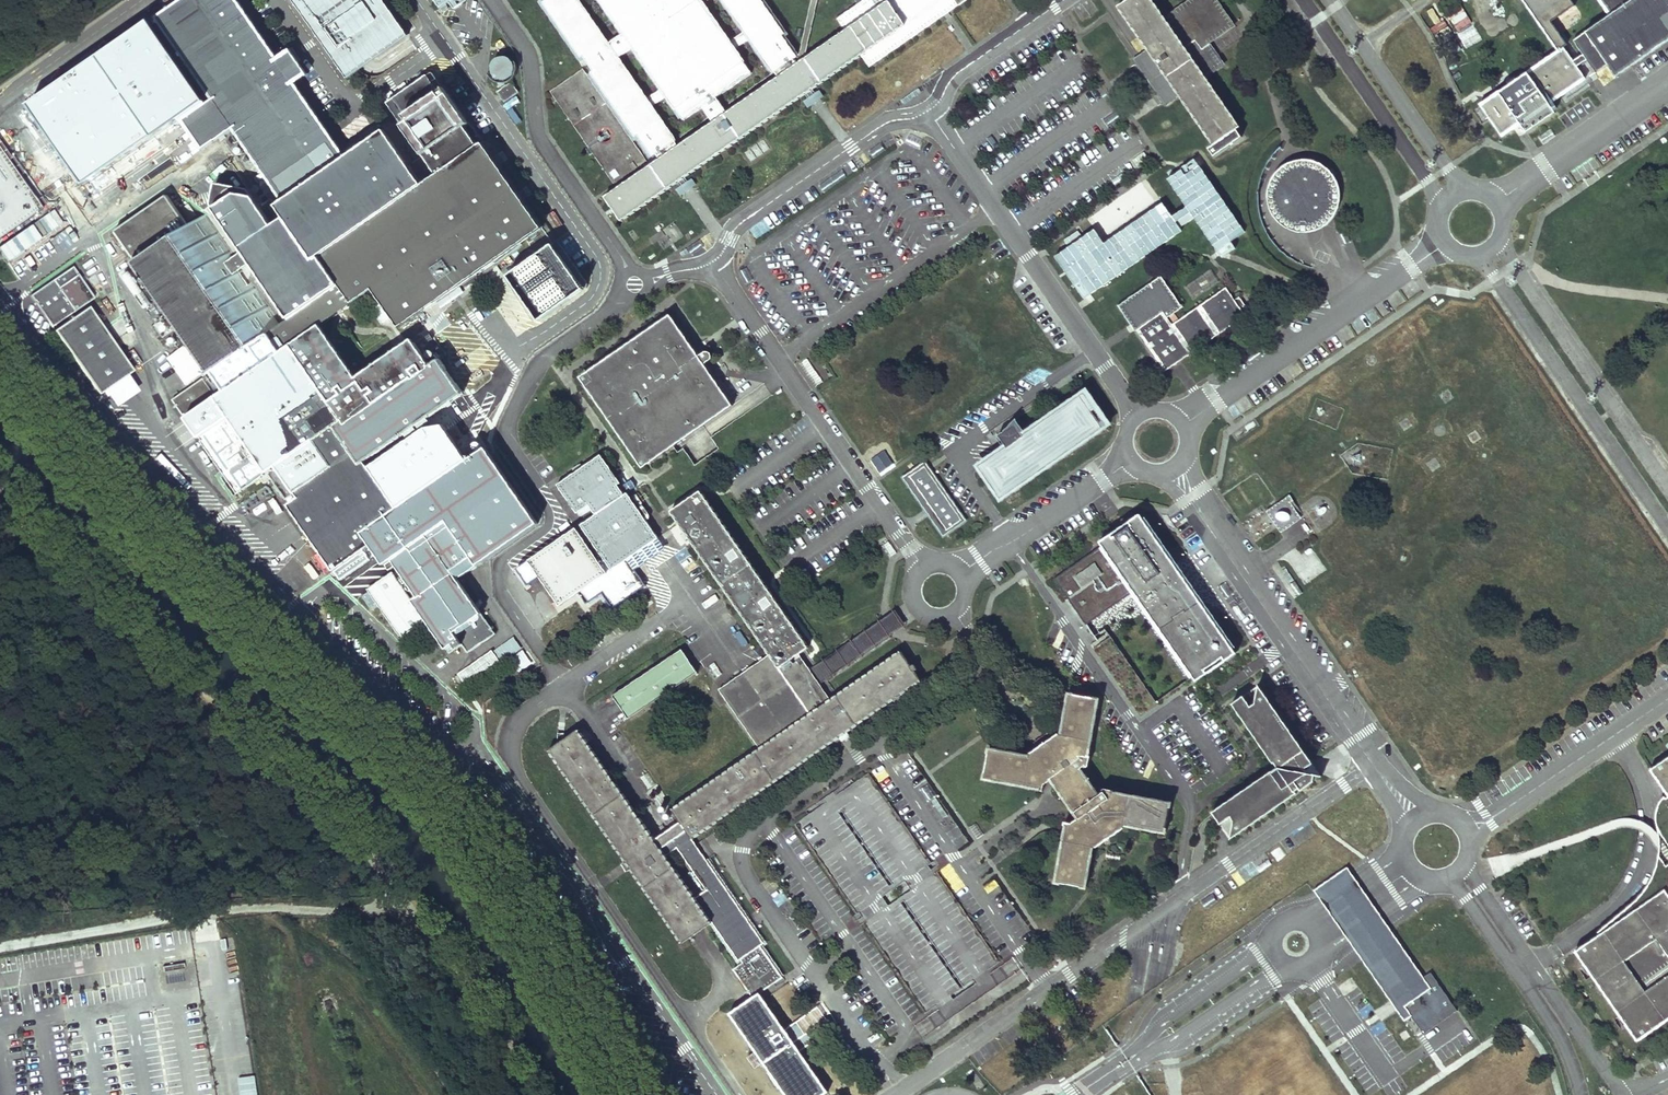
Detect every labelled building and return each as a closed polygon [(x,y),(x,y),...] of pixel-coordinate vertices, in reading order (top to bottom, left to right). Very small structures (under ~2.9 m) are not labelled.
[(238,0),(180,0),(155,17),(211,99),(206,102),(182,119),(203,150),(233,129),(282,201),(346,157),(296,83),(308,75),(290,48),(277,57),(238,0)] [(347,78),(407,36),(383,0),(292,0),(347,78)] [(440,7),(448,1),(454,9),(467,0),(435,0),(440,7)] [(588,76),(583,69),(550,91),(617,188),(604,196),(621,220),(674,183),(682,193),(697,183),(690,172),(801,96),(808,106),(824,95),(817,85),(861,55),(869,66),(965,0),(864,0),(836,19),(844,30),(805,57),(797,56),(786,40),(791,37),(765,0),(724,0),(745,30),(730,40),(702,0),(601,0),(623,33),(609,43),(579,0),(544,0),(540,3),(580,63),(585,60),(594,72),(588,76)] [(800,54),(797,56),(805,57),(817,0),(812,0),(800,54)] [(1116,8),(1146,50),(1132,60),(1164,107),(1182,95),(1179,91),(1166,100),(1139,61),(1152,52),(1124,12),(1141,0),(1128,0),(1116,8)] [(1214,0),(1192,0),(1178,10),(1181,14),(1169,23),(1164,26),(1147,0),(1141,0),(1124,12),(1152,52),(1139,61),(1166,100),(1179,91),(1182,95),(1215,144),(1207,150),(1212,158),(1241,138),(1236,130),(1199,76),(1214,66),(1200,46),(1208,41),(1232,25),(1214,0)] [(1164,26),(1169,23),(1153,0),(1147,0),(1164,26)] [(1564,48),(1568,45),(1551,21),(1573,5),(1570,0),(1522,0),(1558,52),(1564,48)] [(1667,39),(1667,0),(1631,0),(1610,14),(1575,39),(1597,71),(1608,63),(1616,75),(1667,39)] [(1610,14),(1631,0),(1600,0),(1610,14)] [(1458,32),(1472,25),(1468,18),(1455,25),(1458,32)] [(206,102),(150,21),(30,103),(86,185),(182,119),(206,102)] [(1199,76),(1236,130),(1240,127),(1206,77),(1224,65),(1208,41),(1200,46),(1214,66),(1199,76)] [(1585,79),(1564,48),(1558,52),(1481,105),(1502,136),(1521,124),(1526,132),(1554,113),(1549,104),(1585,79)] [(514,64),(512,60),(508,58),(503,57),(499,58),(495,60),(492,64),(491,69),(492,73),(495,77),(499,80),(503,81),(508,80),(512,77),(514,73),(515,69),(514,64)] [(444,89),(432,72),(386,103),(437,176),(424,185),(320,256),(340,285),(290,320),(280,326),(270,333),(282,352),(321,325),(373,289),(399,327),(543,228),(483,142),(478,145),(466,127),(470,125),(445,88),(444,89)] [(519,93),(512,82),(497,92),(504,103),(519,93)] [(424,185),(385,130),(346,157),(282,201),(276,205),(285,218),(314,260),(320,256),(424,185)] [(42,208),(0,148),(0,237),(42,208)] [(1331,170),(1328,167),(1324,164),(1320,162),(1316,160),(1312,159),(1307,158),(1302,158),(1298,159),(1294,160),(1289,161),(1285,164),(1281,166),(1278,169),(1275,173),(1273,176),(1271,180),(1269,186),(1268,191),(1268,196),(1268,199),(1269,203),(1270,208),(1272,212),(1275,216),(1278,220),(1281,223),(1285,226),(1289,228),(1293,229),(1297,231),(1302,231),(1307,231),(1311,231),(1315,230),(1320,228),(1324,226),(1328,223),(1331,220),(1334,216),(1336,213),(1338,208),(1340,204),(1341,200),(1341,195),(1341,191),(1340,186),(1339,182),(1337,177),(1334,173),(1331,170)] [(248,188),(215,182),(211,205),(242,250),(250,262),(290,320),(340,285),(320,256),(314,260),(285,218),(274,226),(248,188)] [(137,262),(135,263),(209,371),(201,376),(203,378),(216,397),(282,352),(270,333),(280,326),(250,283),(247,284),(238,271),(250,262),(242,250),(233,257),(204,215),(189,225),(167,194),(115,230),(137,262)] [(196,215),(189,204),(180,209),(188,220),(196,215)] [(42,233),(66,222),(58,207),(35,219),(42,233)] [(590,288),(559,243),(509,278),(540,322),(590,288)] [(0,249),(0,252),(7,261),(12,258),(4,246),(0,249)] [(73,267),(32,295),(54,326),(95,298),(73,267)] [(1183,286),(1192,300),(1219,283),(1211,269),(1183,286)] [(1120,308),(1135,330),(1163,311),(1167,317),(1183,307),(1162,275),(1150,283),(1152,286),(1120,308)] [(1152,286),(1150,283),(1118,305),(1120,308),(1152,286)] [(1163,311),(1135,330),(1164,372),(1245,316),(1241,309),(1235,301),(1226,288),(1172,324),(1167,317),(1163,311)] [(1242,302),(1239,298),(1235,301),(1241,309),(1245,307),(1242,302)] [(90,307),(55,331),(99,394),(104,391),(116,407),(140,391),(128,374),(134,371),(90,307)] [(642,466),(734,403),(705,363),(713,357),(713,352),(709,348),(704,349),(698,355),(670,313),(580,376),(642,466)] [(321,325),(282,352),(216,397),(267,472),(286,500),(295,493),(334,467),(315,440),(335,427),(343,421),(326,397),(357,376),(321,325)] [(431,366),(412,338),(357,376),(326,397),(343,421),(335,427),(361,465),(365,462),(463,395),(439,360),(431,366)] [(203,378),(172,400),(236,493),(267,472),(216,397),(203,378)] [(1006,447),(978,467),(1000,498),(1102,428),(1080,397),(1022,436),(1020,433),(1023,431),(1016,420),(1005,433),(999,436),(1006,447)] [(369,467),(397,508),(468,460),(443,425),(427,427),(369,467)] [(335,427),(315,440),(334,467),(295,493),(299,498),(289,505),(334,570),(371,545),(362,533),(397,508),(369,467),(365,462),(361,465),(335,427)] [(397,508),(362,533),(371,545),(385,566),(392,560),(428,536),(457,579),(539,523),(486,447),(468,460),(397,508)] [(595,515),(580,525),(610,570),(658,537),(627,493),(624,495),(618,485),(621,483),(601,454),(557,485),(577,513),(589,505),(595,515)] [(924,462),(902,477),(943,537),(965,521),(924,462)] [(257,495),(266,504),(272,499),(262,490),(257,495)] [(701,492),(671,512),(769,655),(777,667),(797,654),(807,647),(701,492)] [(1285,501),(1270,512),(1280,526),(1296,515),(1285,501)] [(1197,679),(1239,651),(1236,646),(1238,645),(1147,514),(1145,515),(1142,512),(1100,541),(1102,545),(1101,546),(1056,578),(1086,622),(1131,591),(1192,677),(1195,675),(1197,679)] [(277,515),(262,527),(270,538),(286,526),(277,515)] [(560,606),(608,573),(577,528),(529,561),(560,606)] [(398,568),(367,589),(402,640),(428,622),(446,649),(454,644),(458,649),(462,646),(467,653),(495,634),(457,579),(428,536),(392,560),(398,568)] [(904,625),(895,611),(808,670),(817,684),(904,625)] [(514,637),(494,651),(501,662),(522,648),(514,637)] [(697,672),(681,649),(612,695),(628,718),(697,672)] [(828,700),(759,748),(670,808),(679,822),(690,839),(920,682),(900,652),(828,700)] [(718,689),(759,748),(828,700),(817,684),(808,670),(797,654),(777,667),(769,655),(718,689)] [(1278,764),(1213,809),(1220,820),(1232,813),(1235,817),(1230,837),(1296,792),(1324,773),(1310,770),(1306,764),(1314,760),(1260,681),(1258,699),(1252,702),(1245,691),(1234,699),(1278,764)] [(1026,755),(986,748),(981,776),(1038,787),(1037,789),(1041,790),(1042,784),(1047,780),(1073,818),(1068,822),(1062,820),(1061,824),(1064,825),(1054,881),(1083,886),(1090,846),(1092,846),(1122,827),(1122,824),(1162,832),(1167,802),(1111,792),(1111,789),(1102,787),(1100,788),(1101,791),(1096,794),(1078,768),(1083,764),(1084,766),(1086,765),(1088,755),(1086,754),(1096,697),(1066,692),(1059,732),(1056,731),(1046,738),(1043,734),(1032,741),(1036,746),(1027,751),(1026,755)] [(690,839),(679,822),(653,839),(577,729),(548,749),(681,943),(710,923),(737,963),(731,967),(751,997),(783,975),(690,839)] [(1651,767),(1667,790),(1667,755),(1651,767)] [(868,773),(794,824),(935,1027),(1009,976),(868,773)] [(1663,796),(1659,801),(1655,808),(1655,814),(1656,820),(1658,827),(1659,835),(1659,842),(1659,851),(1656,863),(1652,874),(1646,885),(1637,896),(1623,908),(1598,928),(1601,931),(1577,948),(1639,1037),(1667,1017),(1667,791),(1663,796)] [(974,837),(982,834),(977,822),(969,825),(974,837)] [(1363,962),(1397,938),(1374,903),(1359,883),(1346,865),(1313,888),(1327,907),(1340,928),(1363,962)] [(1424,976),(1397,938),(1363,962),(1405,1019),(1406,1019),(1419,1037),(1457,1010),(1430,971),(1424,976)] [(184,963),(163,966),(164,972),(185,968),(184,963)] [(733,1014),(788,1094),(821,1094),(828,1090),(762,994),(733,1014)]
